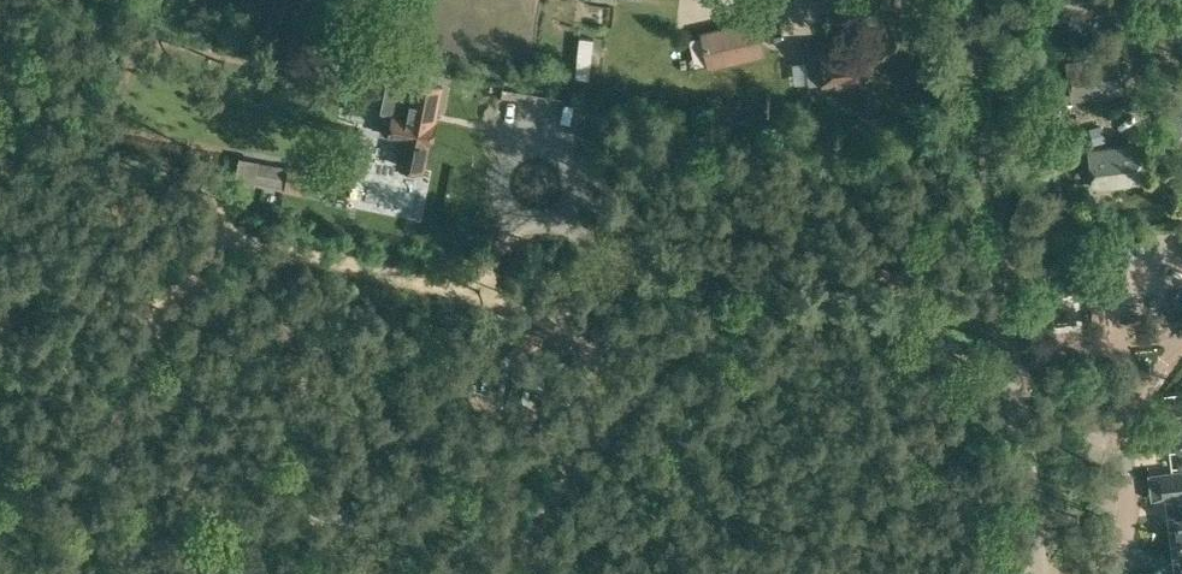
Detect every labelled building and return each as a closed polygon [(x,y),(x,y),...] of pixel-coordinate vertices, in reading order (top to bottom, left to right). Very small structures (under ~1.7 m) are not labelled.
[(1061,18),(1110,11),(1108,0),(1058,0),(1061,18)] [(1173,8),(1181,17),(1181,0),(1173,8)] [(765,54),(757,17),(701,30),(711,66),(765,54)] [(821,51),(807,53),(807,62),(810,82),(810,84),(824,83),(824,87),(846,85),(845,81),(861,79),(861,76),(865,76),(864,61),(859,62),(858,48),(836,50),(836,45),(820,47),(821,51)] [(1117,53),(1068,60),(1074,97),(1123,90),(1117,53)] [(432,120),(434,110),(437,110),(441,86),(413,81),(412,83),(396,80),(390,113),(383,112),(379,133),(402,137),(398,164),(424,168),(429,142),(431,142),(434,121),(432,120)] [(1137,146),(1084,153),(1089,190),(1142,183),(1137,146)] [(238,180),(283,188),(314,194),(320,170),(288,165),(260,161),(259,158),(243,155),(238,180)] [(1169,403),(1179,480),(1170,481),(1174,517),(1176,517),(1175,513),(1181,512),(1181,401),(1169,403)]
